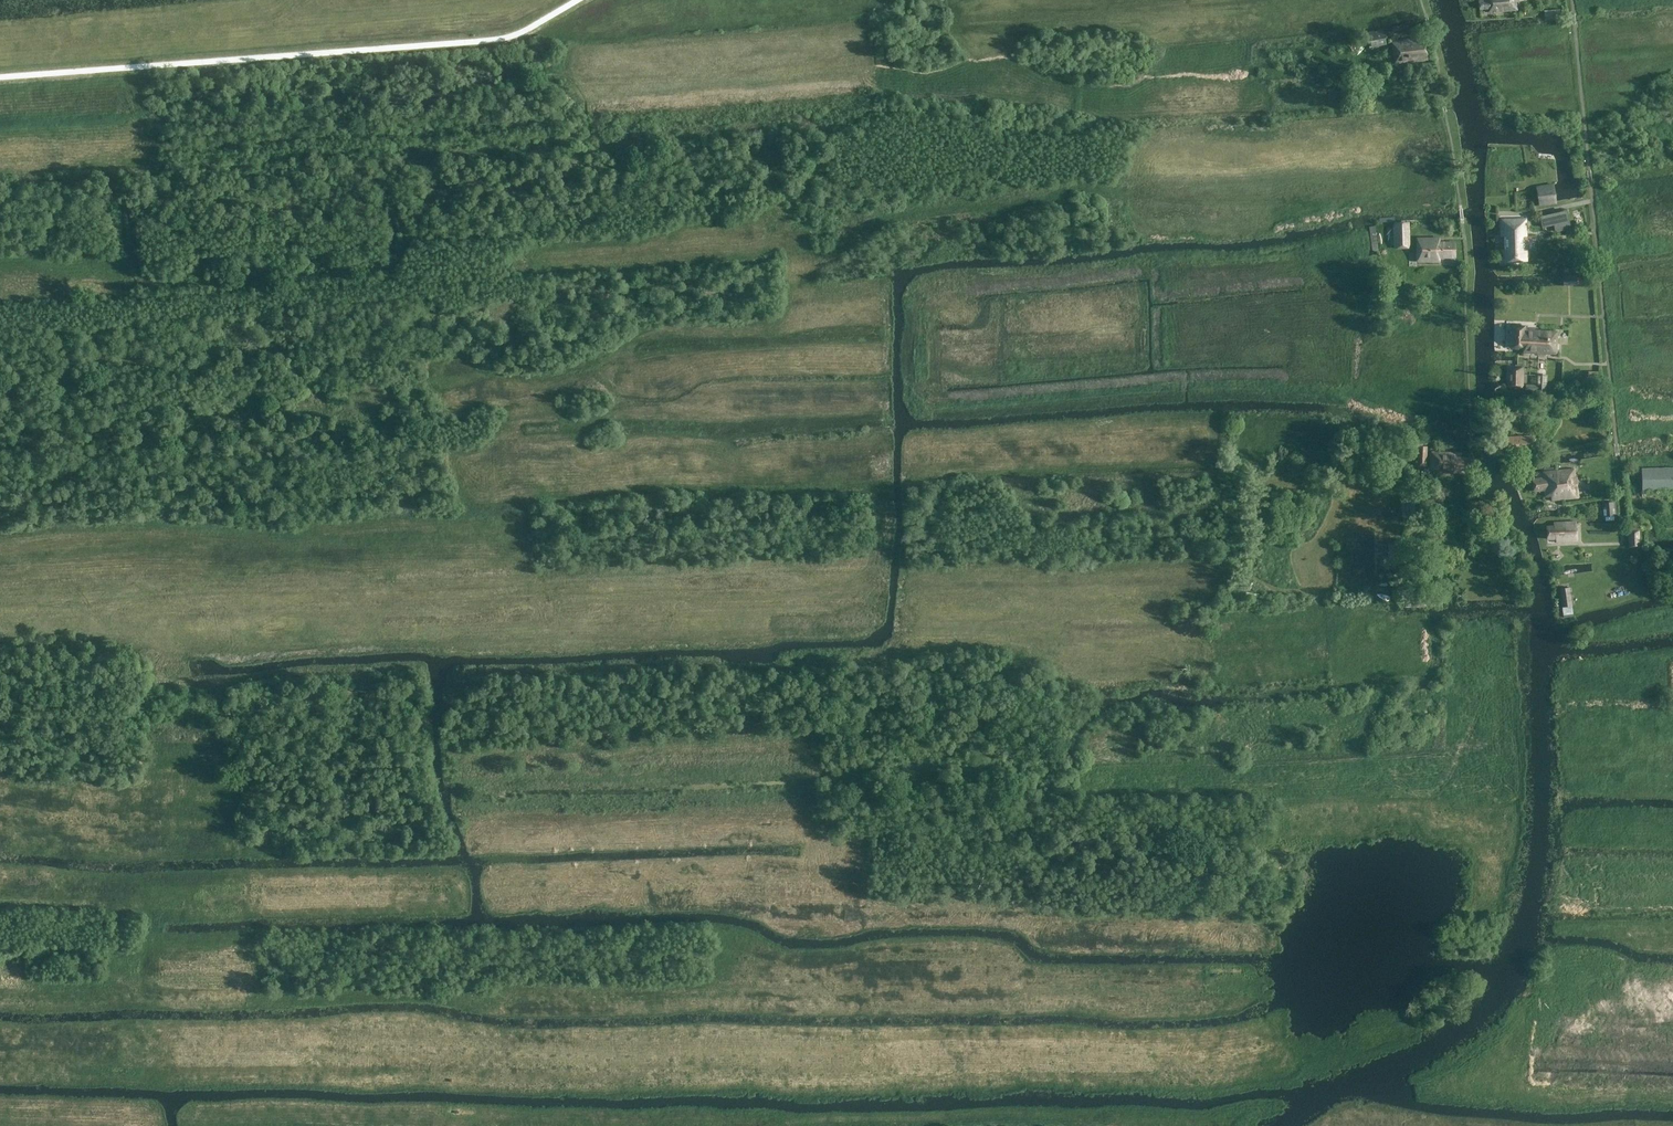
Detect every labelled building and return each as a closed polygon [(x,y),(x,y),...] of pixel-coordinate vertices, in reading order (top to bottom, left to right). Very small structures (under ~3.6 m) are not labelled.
[(1479,8),(1490,7),(1490,11),(1516,8),(1515,0),(1479,0),(1479,8)] [(1561,15),(1560,9),(1544,10),(1545,20),(1561,19),(1561,15)] [(1366,35),(1369,48),(1385,44),(1382,32),(1366,35)] [(1426,58),(1423,37),(1397,40),(1396,35),(1390,35),(1394,62),(1426,58)] [(1552,184),(1538,186),(1535,187),(1538,205),(1542,205),(1556,203),(1552,184)] [(1569,213),(1572,219),(1580,216),(1577,209),(1569,213)] [(1542,215),(1539,216),(1541,227),(1553,225),(1554,230),(1570,227),(1566,210),(1542,216),(1542,215)] [(1524,219),(1500,220),(1500,236),(1503,236),(1503,249),(1501,249),(1501,252),(1505,252),(1506,263),(1526,262),(1525,250),(1523,250),(1523,236),(1525,236),(1524,219)] [(1392,249),(1409,248),(1409,222),(1393,222),(1393,226),(1392,226),(1392,249)] [(1377,250),(1375,225),(1368,226),(1371,251),(1377,250)] [(1438,256),(1454,256),(1454,241),(1432,241),(1432,240),(1415,241),(1416,262),(1438,260),(1438,256)] [(1563,287),(1577,285),(1576,277),(1575,274),(1561,276),(1562,285),(1563,287)] [(1524,325),(1512,324),(1511,346),(1523,347),(1522,351),(1555,353),(1556,331),(1533,329),(1533,326),(1524,326),(1524,325)] [(1503,389),(1523,388),(1523,366),(1503,366),(1503,389)] [(1546,375),(1537,374),(1536,392),(1545,392),(1546,375)] [(1519,416),(1520,416),(1519,401),(1506,402),(1507,421),(1519,420),(1519,416)] [(1503,436),(1505,452),(1531,450),(1530,435),(1503,436)] [(1426,465),(1426,457),(1426,445),(1417,445),(1416,465),(1426,465)] [(1430,450),(1429,469),(1459,471),(1459,467),(1469,468),(1469,456),(1460,456),(1460,451),(1430,450)] [(1672,488),(1672,466),(1640,467),(1641,489),(1672,488)] [(1573,468),(1556,469),(1560,498),(1577,496),(1573,468)] [(1550,494),(1551,499),(1560,498),(1556,469),(1542,471),(1542,476),(1531,478),(1533,490),(1543,488),(1544,495),(1550,494)] [(1614,514),(1613,501),(1602,502),(1603,516),(1605,515),(1605,520),(1613,519),(1612,515),(1614,514)] [(1546,525),(1546,538),(1555,537),(1555,540),(1575,540),(1575,520),(1553,521),(1553,525),(1546,525)] [(1504,539),(1501,524),(1491,525),(1494,540),(1504,539)] [(1627,546),(1639,546),(1638,529),(1627,529),(1627,546)] [(1387,563),(1388,563),(1397,563),(1397,541),(1387,541),(1387,563)] [(1558,587),(1561,606),(1571,605),(1568,586),(1558,587)] [(1572,615),(1571,605),(1561,606),(1562,616),(1572,615)]
